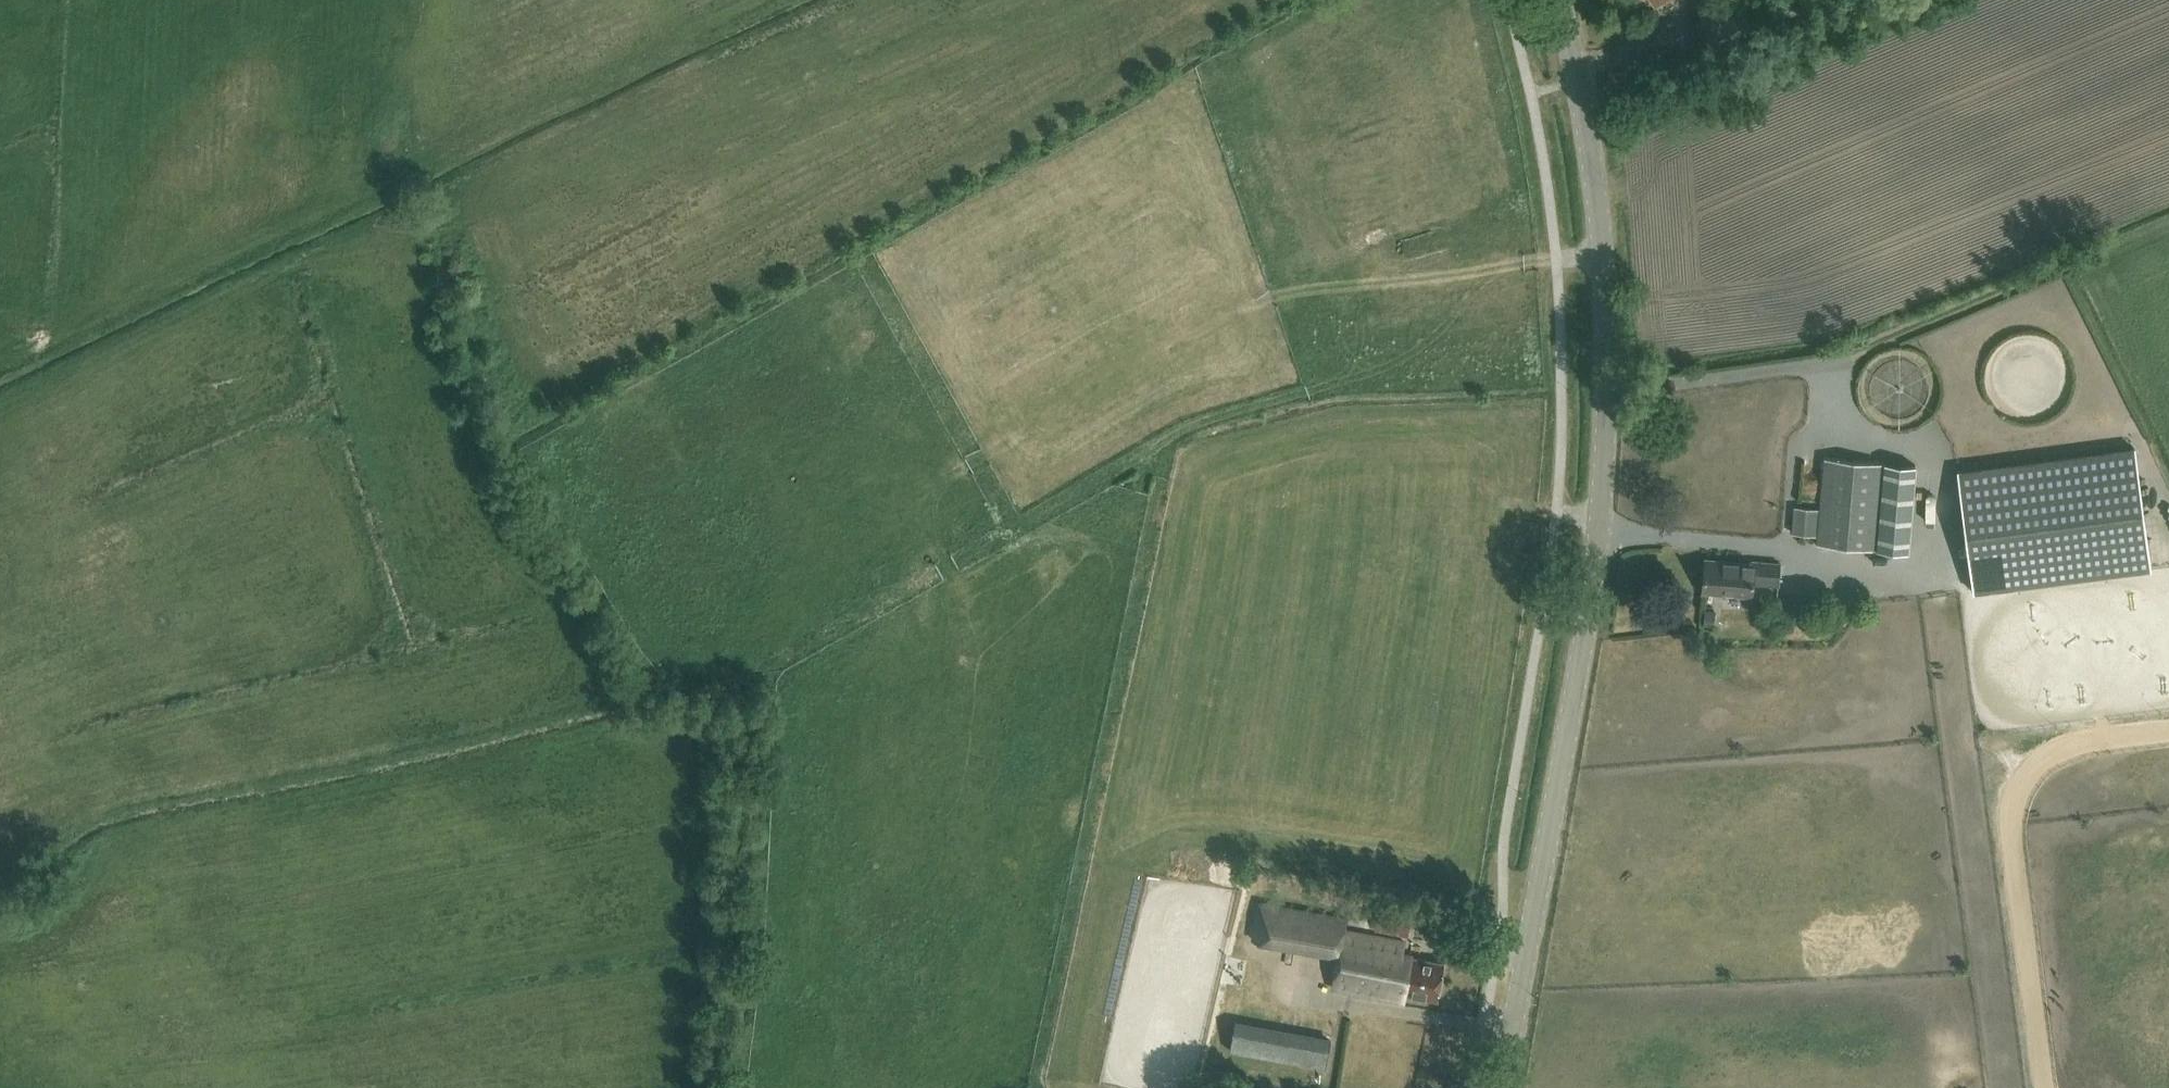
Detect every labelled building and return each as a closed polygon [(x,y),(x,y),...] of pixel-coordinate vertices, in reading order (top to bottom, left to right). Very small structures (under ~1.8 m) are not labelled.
[(1722,9),(1696,23),(1712,50),(1737,36),(1722,9)] [(1958,470),(1974,591),(2151,568),(2135,447),(1958,470)] [(1884,462),(1826,457),(1818,544),(1877,549),(1884,462)] [(1915,464),(1884,462),(1877,549),(1908,551),(1915,464)] [(1814,530),(1817,504),(1795,501),(1792,528),(1814,530)] [(1754,561),(1754,564),(1706,560),(1703,590),(1752,595),(1754,580),(1780,582),(1781,564),(1754,561)] [(1438,999),(1445,962),(1403,954),(1405,941),(1345,930),(1347,918),(1261,902),(1254,938),(1339,954),(1333,987),(1404,1001),(1406,993),(1438,999)] [(1381,912),(1381,935),(1418,936),(1419,913),(1381,912)]
